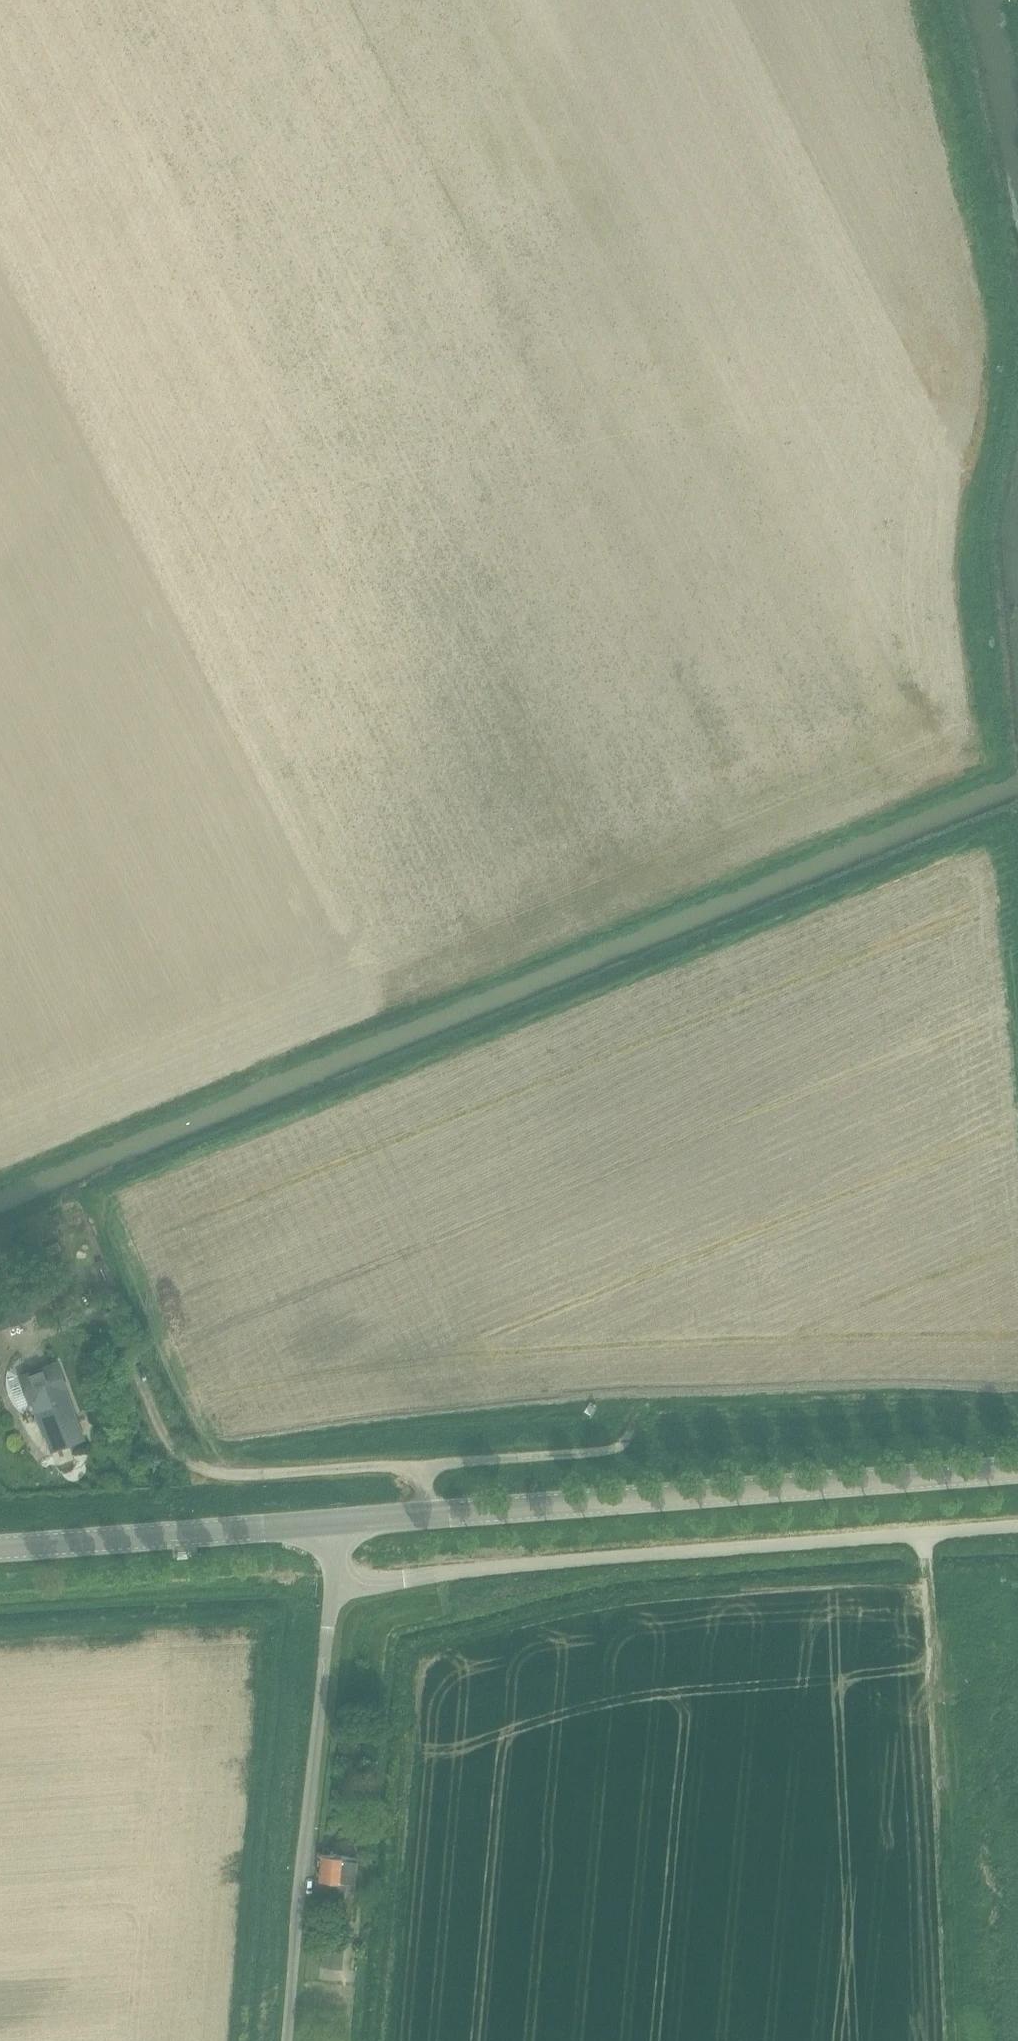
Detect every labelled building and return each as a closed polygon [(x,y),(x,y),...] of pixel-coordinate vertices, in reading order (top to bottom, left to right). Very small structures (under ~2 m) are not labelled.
[(58,1242),(40,1249),(43,1259),(62,1251),(58,1242)] [(103,1254),(90,1260),(96,1272),(109,1266),(103,1254)] [(12,1324),(33,1317),(24,1291),(3,1298),(0,1299),(0,1329),(12,1324)] [(60,1360),(20,1375),(30,1403),(36,1401),(53,1450),(86,1438),(68,1389),(71,1388),(60,1360)] [(353,1921),(355,1899),(358,1899),(361,1856),(323,1854),(321,1878),(327,1878),(326,1899),(333,1899),(331,1918),(353,1921)] [(324,1941),(322,1967),(324,1967),(334,1968),(335,1942),(326,1941),(324,1941)]
